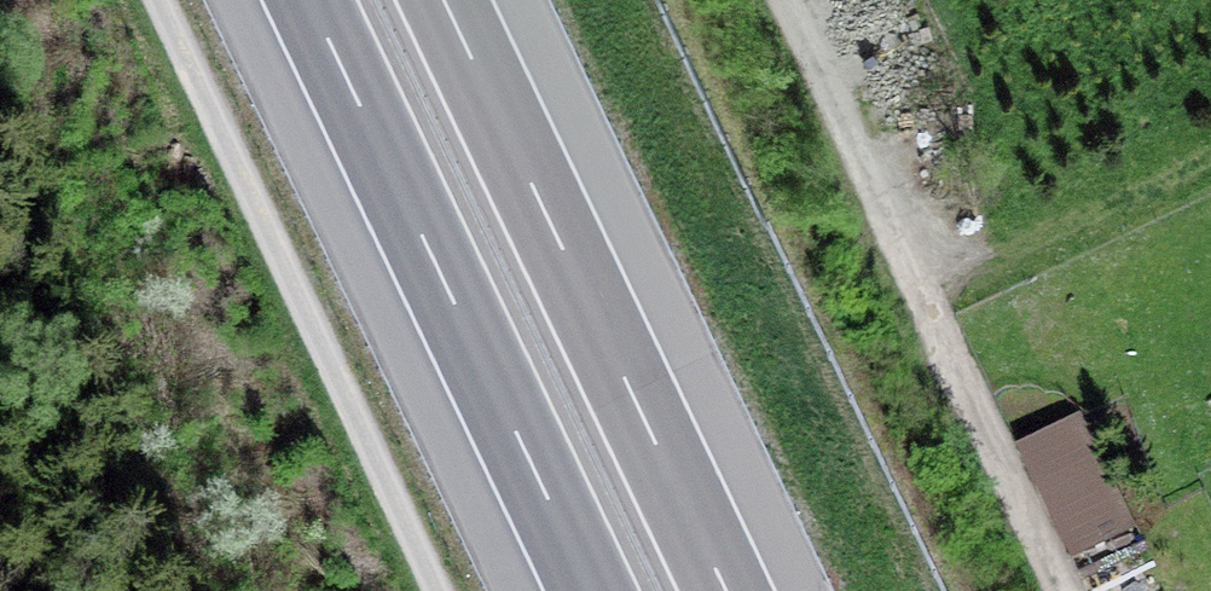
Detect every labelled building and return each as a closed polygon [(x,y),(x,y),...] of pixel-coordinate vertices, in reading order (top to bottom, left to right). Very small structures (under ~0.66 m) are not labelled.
[(1080,413),(1015,443),(1069,557),(1134,527),(1080,413)]
